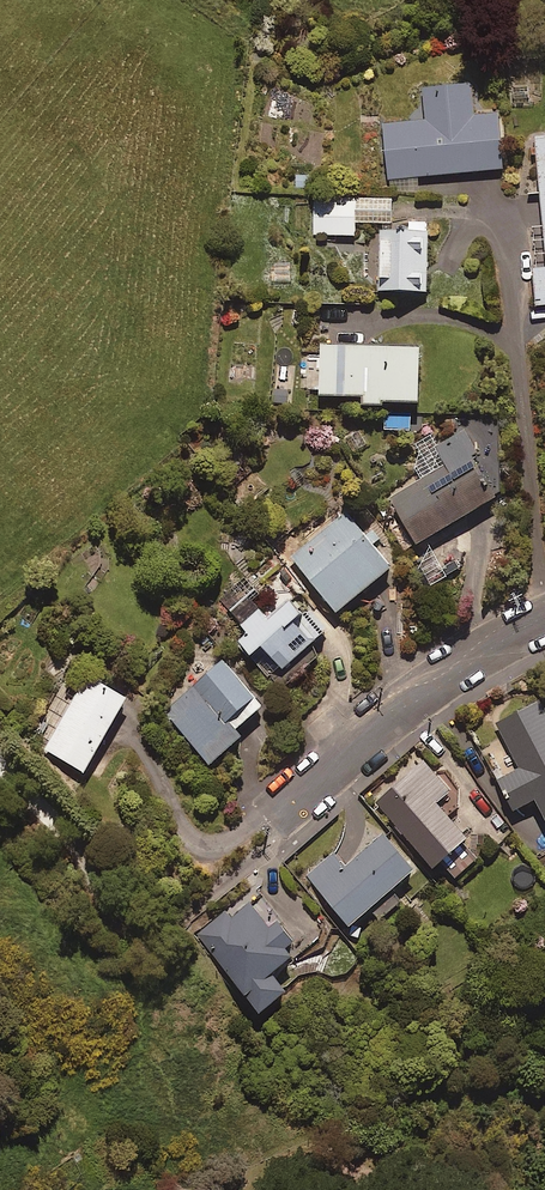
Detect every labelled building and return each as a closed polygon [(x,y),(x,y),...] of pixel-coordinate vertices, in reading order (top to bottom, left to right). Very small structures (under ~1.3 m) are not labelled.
[(475,119),(472,88),(425,92),(427,122),(385,126),(389,182),(504,172),(499,117),(475,119)] [(315,237),(356,236),(356,227),(394,226),(394,199),(315,201),(315,237)] [(379,230),(379,295),(402,301),(402,304),(408,304),(408,301),(421,300),(421,297),(430,296),(430,234),(427,234),(427,221),(410,221),(410,230),(379,230)] [(535,272),(539,311),(544,311),(544,271),(535,272)] [(422,354),(322,353),(322,403),(366,403),(366,410),(422,411),(422,354)] [(501,505),(464,435),(436,450),(447,470),(392,500),(419,550),(501,505)] [(376,545),(381,541),(373,530),(366,536),(349,514),(291,558),(338,619),(396,575),(391,568),(396,564),(381,545),(378,547),(376,545)] [(264,588),(247,571),(216,600),(232,618),(264,588)] [(309,636),(286,607),(266,622),(260,615),(242,630),(252,643),(241,651),(277,697),(316,666),(308,656),(324,644),(314,632),(309,636)] [(266,716),(225,666),(165,716),(212,773),(244,747),(238,739),(266,716)] [(129,707),(88,682),(45,754),(86,779),(129,707)] [(487,746),(500,771),(495,774),(511,804),(532,793),(542,813),(544,811),(544,711),(536,694),(493,717),(504,737),(487,746)] [(446,785),(418,755),(372,796),(430,861),(437,854),(454,873),(475,854),(456,833),(462,828),(433,797),(446,785)] [(307,878),(347,920),(411,862),(381,831),(342,866),(333,855),(307,878)] [(271,969),(287,955),(285,941),(294,934),(275,913),(266,920),(248,898),(230,913),(226,909),(196,934),(256,1005),(282,982),(271,969)]
